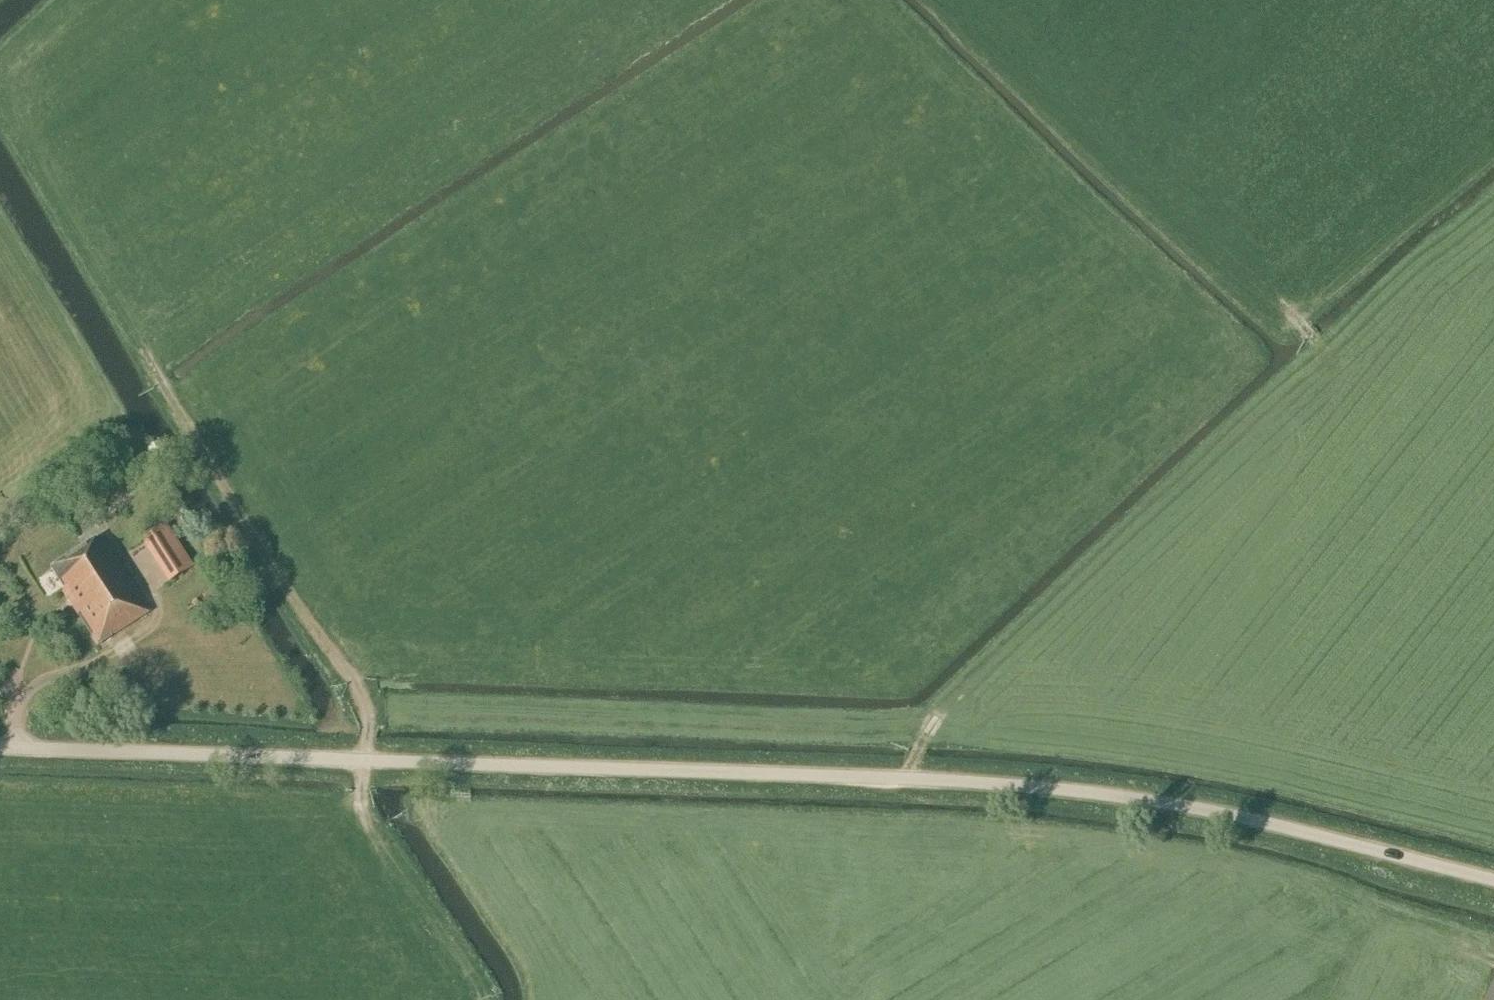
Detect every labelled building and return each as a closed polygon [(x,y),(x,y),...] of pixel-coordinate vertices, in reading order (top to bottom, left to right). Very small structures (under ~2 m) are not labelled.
[(124,469),(129,476),(140,470),(135,462),(124,469)] [(109,638),(149,614),(101,537),(51,568),(74,606),(73,607),(97,646),(98,645),(98,644),(109,637),(109,638)] [(163,572),(170,583),(192,568),(186,558),(163,572)] [(1484,999),(1493,999),(1493,980),(1484,999)]
